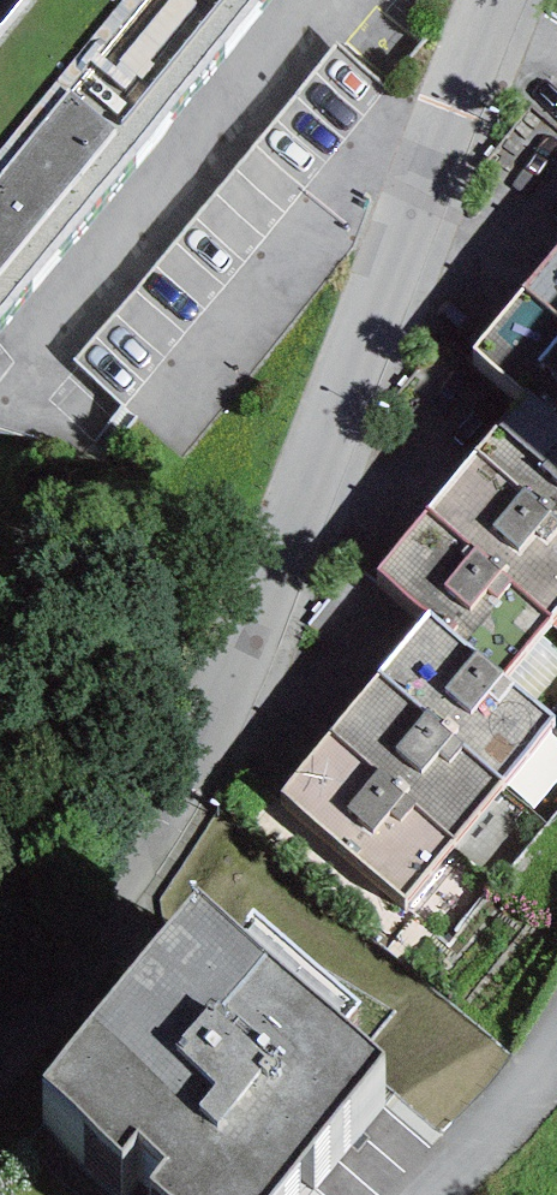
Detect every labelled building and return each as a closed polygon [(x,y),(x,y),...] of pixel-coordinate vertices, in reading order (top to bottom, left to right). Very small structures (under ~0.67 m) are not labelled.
[(0,28),(0,313),(257,0),(23,0),(0,28)] [(523,289),(556,318),(556,247),(523,289)] [(523,289),(473,348),(524,391),(556,418),(556,318),(523,289)] [(524,391),(476,445),(556,515),(556,418),(524,391)] [(556,612),(556,515),(476,445),(428,506),(553,617),(556,612)] [(506,674),(553,617),(428,506),(377,568),(428,610),(506,674)] [(553,714),(506,674),(428,610),(379,669),(503,782),(553,714)] [(456,841),(503,782),(379,669),(329,730),(456,841)] [(406,899),(456,841),(329,730),(281,788),(406,899)] [(199,888),(41,1078),(125,1147),(137,1132),(166,1156),(148,1178),(168,1194),(268,1194),(385,1054),(344,1020),(360,1002),(254,914),(244,926),(199,888)]
